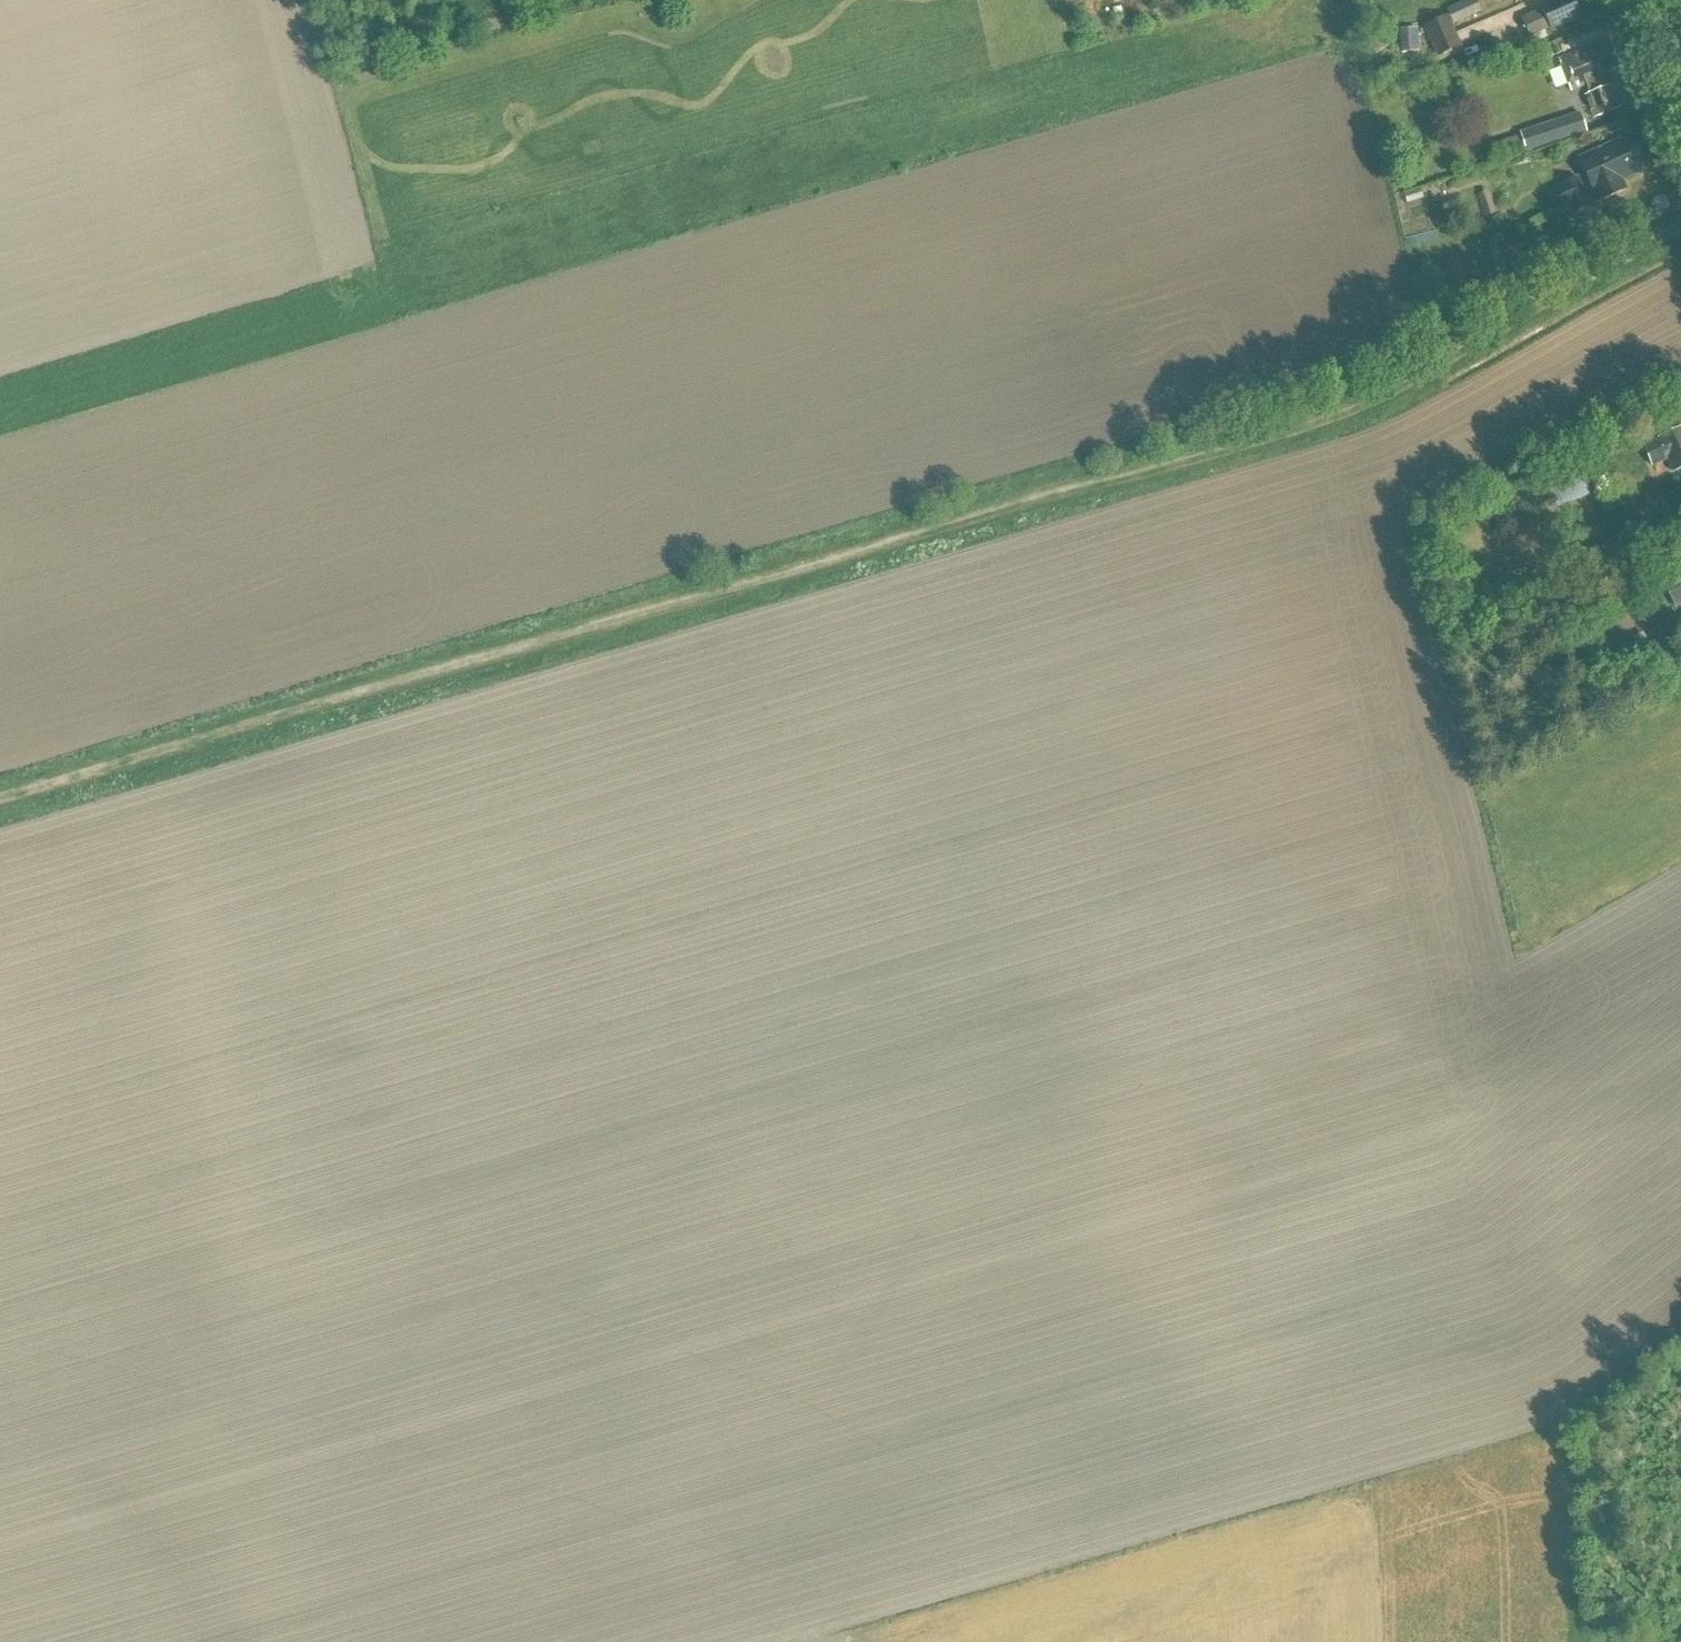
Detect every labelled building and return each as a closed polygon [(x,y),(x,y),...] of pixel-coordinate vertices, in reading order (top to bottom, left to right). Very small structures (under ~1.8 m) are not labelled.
[(1477,0),(1468,0),(1448,9),(1455,24),(1483,12),(1477,0)] [(1579,15),(1572,0),(1556,0),(1519,17),(1527,34),(1546,26),(1547,29),(1579,15)] [(1448,15),(1424,26),(1437,57),(1462,46),(1448,15)] [(1417,29),(1400,30),(1401,54),(1419,53),(1417,29)] [(1605,88),(1603,82),(1620,76),(1608,44),(1592,50),(1594,53),(1584,56),(1583,53),(1560,62),(1570,89),(1585,83),(1590,94),(1584,95),(1593,118),(1619,108),(1610,86),(1605,88)] [(1571,116),(1520,132),(1526,152),(1578,137),(1571,116)] [(1643,162),(1631,134),(1577,159),(1597,202),(1625,189),(1621,179),(1640,171),(1638,165),(1643,162)] [(1579,177),(1546,191),(1559,220),(1592,206),(1579,177)] [(1496,213),(1488,191),(1476,196),(1483,217),(1496,213)] [(1642,445),(1652,468),(1666,461),(1672,474),(1680,470),(1680,428),(1642,445)] [(1661,582),(1675,609),(1680,606),(1680,570),(1661,582)]
